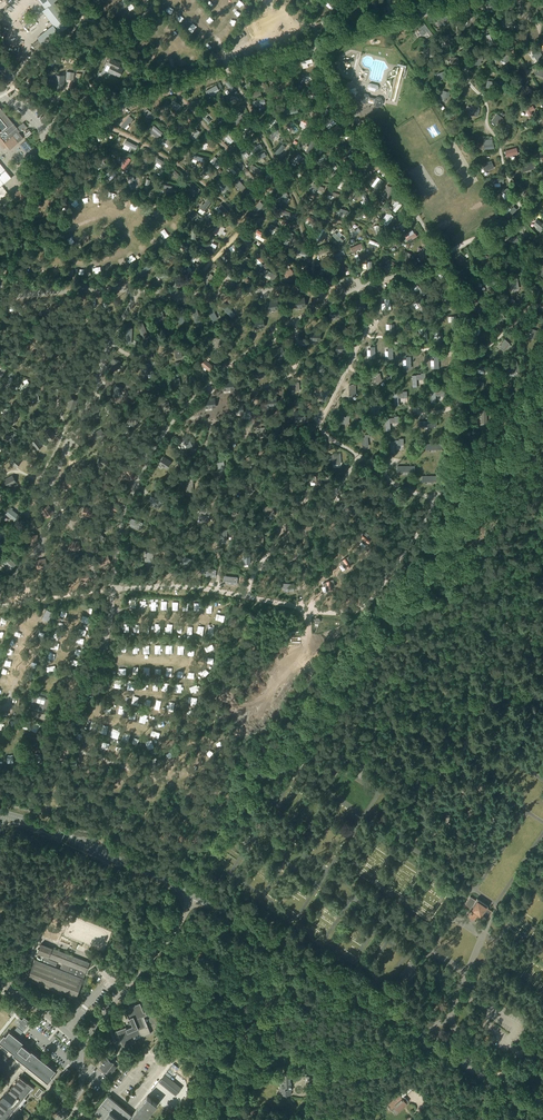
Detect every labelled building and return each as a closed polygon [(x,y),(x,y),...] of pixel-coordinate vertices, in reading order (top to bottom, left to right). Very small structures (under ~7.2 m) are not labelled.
[(495,0),(485,3),(487,11),(497,8),(495,0)] [(527,5),(529,6),(528,6),(531,11),(540,5),(538,2),(537,3),(535,0),(534,0),(527,5)] [(60,33),(71,24),(54,2),(42,11),(60,33)] [(468,17),(463,17),(464,21),(464,22),(469,21),(471,22),(472,22),(475,26),(479,22),(475,19),(475,18),(479,17),(477,12),(474,14),(471,13),(470,9),(465,11),(469,17),(468,17)] [(353,23),(361,16),(356,11),(348,18),(353,23)] [(437,22),(435,22),(435,25),(441,25),(441,24),(441,23),(448,23),(448,15),(441,15),(441,19),(437,19),(437,22)] [(505,27),(512,24),(509,17),(502,21),(505,27)] [(326,30),(336,27),(334,21),(329,22),(328,18),(324,20),(326,30)] [(422,30),(419,32),(422,36),(427,32),(430,35),(432,34),(425,24),(420,28),(422,30)] [(491,33),(484,36),(488,45),(495,42),(491,33)] [(446,47),(453,45),(452,41),(450,42),(448,35),(443,36),(446,47)] [(517,45),(523,43),(521,38),(521,36),(520,36),(515,39),(517,45)] [(36,48),(40,44),(37,40),(32,44),(36,48)] [(425,49),(423,55),(429,57),(433,58),(433,57),(435,52),(436,49),(428,46),(427,49),(425,49)] [(535,47),(533,48),(535,52),(532,54),(537,61),(542,58),(542,57),(538,50),(537,50),(535,47)] [(513,57),(506,50),(503,52),(506,54),(501,59),(506,64),(513,57)] [(453,54),(450,54),(450,56),(450,57),(450,65),(458,65),(458,55),(453,55),(453,54)] [(473,65),(481,64),(481,60),(483,59),(482,55),(479,55),(479,57),(472,58),(473,65)] [(119,66),(121,62),(110,58),(107,64),(110,65),(107,71),(119,77),(123,67),(119,66)] [(293,63),(289,65),(295,75),(299,73),(293,63)] [(537,66),(534,74),(542,77),(542,76),(542,68),(537,66)] [(265,70),(263,73),(273,79),(275,75),(265,70)] [(439,80),(449,76),(447,70),(437,74),(439,80)] [(65,75),(55,73),(54,88),(64,89),(65,75)] [(228,80),(225,83),(231,91),(235,89),(228,80)] [(498,82),(487,80),(486,87),(497,89),(497,88),(497,85),(498,82)] [(216,85),(205,91),(207,94),(215,90),(218,88),(216,85)] [(530,89),(526,85),(522,89),(527,95),(532,90),(530,89)] [(330,87),(321,93),(323,96),(332,90),(330,87)] [(286,90),(275,96),(278,100),(288,94),(286,90)] [(443,91),(442,91),(440,95),(441,96),(441,98),(442,99),(442,101),(445,102),(447,98),(449,98),(451,93),(443,90),(443,91)] [(368,102),(373,104),(375,106),(379,107),(382,105),(383,101),(381,98),(377,97),(375,98),(370,97),(368,94),(364,93),(361,95),(360,99),(362,103),(366,104),(368,102)] [(231,95),(229,99),(236,102),(239,103),(241,104),(242,100),(231,95)] [(173,100),(171,103),(179,108),(181,105),(173,100)] [(534,110),(532,106),(529,107),(527,105),(524,107),(529,116),(532,114),(531,111),(534,110)] [(480,107),(471,106),(469,115),(478,117),(480,107)] [(4,148),(10,144),(12,147),(23,139),(24,138),(21,134),(20,135),(19,133),(20,131),(0,107),(0,143),(4,148)] [(147,108),(144,112),(150,116),(151,118),(153,119),(156,116),(147,108)] [(326,108),(319,115),(322,118),(329,112),(326,108)] [(238,111),(234,121),(238,123),(242,113),(238,111)] [(202,112),(200,114),(208,124),(210,121),(202,112)] [(500,123),(503,119),(497,113),(491,122),(496,126),(499,122),(500,123)] [(332,115),(324,122),(326,126),(335,119),(332,115)] [(341,115),(337,117),(344,127),(347,125),(341,115)] [(129,116),(121,125),(124,128),(133,119),(129,116)] [(186,116),(178,123),(181,126),(189,119),(186,116)] [(303,118),(301,122),(311,127),(313,124),(303,118)] [(275,119),(265,126),(267,129),(277,122),(275,119)] [(293,122),(290,124),(295,132),(298,130),(293,122)] [(153,125),(151,128),(161,136),(163,133),(153,125)] [(247,125),(239,132),(241,135),(246,131),(249,128),(247,125)] [(275,128),(269,137),(273,140),(279,130),(275,128)] [(197,130),(192,138),(195,140),(200,132),(197,130)] [(228,131),(226,134),(235,143),(237,140),(228,131)] [(354,132),(346,139),(349,142),(356,135),(354,132)] [(165,137),(162,140),(168,145),(170,147),(171,147),(174,144),(165,137)] [(359,137),(349,146),(352,149),(362,140),(359,137)] [(203,138),(196,149),(200,151),(206,140),(203,138)] [(492,139),(483,140),(483,145),(484,150),(493,149),(493,144),(492,144),(492,139)] [(126,140),(124,144),(136,150),(138,146),(126,140)] [(85,141),(76,147),(78,150),(87,145),(85,141)] [(311,141),(306,151),(309,153),(315,143),(311,141)] [(320,141),(315,151),(318,153),(324,144),(320,141)] [(260,144),(252,148),(254,152),(262,148),(260,144)] [(282,144),(275,153),(278,155),(286,147),(282,144)] [(243,148),(240,150),(244,155),(246,157),(249,155),(243,148)] [(507,157),(518,154),(516,148),(505,151),(507,157)] [(265,152),(254,157),(256,161),(266,156),(265,152)] [(298,154),(292,163),(295,165),(302,156),(298,154)] [(103,155),(93,163),(95,166),(105,159),(103,155)] [(344,157),(343,158),(350,167),(351,166),(354,164),(347,155),(344,157)] [(325,156),(313,161),(315,165),(326,160),(325,156)] [(127,157),(121,166),(125,169),(131,159),(127,157)] [(157,158),(155,161),(165,167),(167,164),(157,158)] [(212,159),(209,162),(217,169),(220,166),(212,159)] [(484,172),(494,168),(491,161),(482,164),(484,172)] [(233,162),(230,165),(235,171),(236,172),(237,173),(240,170),(233,162)] [(333,162),(325,170),(328,173),(336,165),(333,162)] [(364,167),(362,169),(365,173),(374,166),(371,162),(364,167)] [(533,163),(532,162),(525,164),(519,166),(521,172),(526,171),(526,170),(534,168),(534,167),(535,166),(534,162),(533,163)] [(12,177),(0,163),(0,187),(12,177)] [(252,164),(250,168),(257,172),(260,173),(261,174),(264,170),(252,164)] [(172,167),(169,170),(177,179),(180,176),(172,167)] [(210,168),(200,174),(202,177),(212,172),(210,168)] [(299,168),(296,171),(306,177),(308,174),(299,168)] [(111,170),(105,175),(108,179),(114,173),(111,170)] [(276,174),(266,179),(268,183),(278,178),(276,174)] [(237,178),(234,181),(242,190),(246,187),(237,178)] [(380,178),(373,187),(377,190),(384,181),(380,178)] [(221,179),(217,182),(226,191),(230,188),(221,179)] [(191,182),(188,185),(194,190),(196,192),(197,193),(200,189),(191,182)] [(355,182),(348,193),(352,195),(358,185),(355,182)] [(313,183),(311,187),(322,191),(324,187),(313,183)] [(277,185),(270,195),(273,197),(280,187),(277,185)] [(390,186),(384,196),(388,198),(393,188),(390,186)] [(21,201),(28,195),(22,188),(15,194),(21,201)] [(532,189),(523,194),(526,200),(535,195),(532,189)] [(329,190),(327,194),(334,196),(337,197),(338,198),(340,194),(329,190)] [(284,191),(278,201),(281,204),(286,196),(287,193),(288,193),(284,191)] [(363,193),(360,195),(366,205),(369,203),(363,193)] [(203,204),(200,208),(204,211),(211,201),(207,198),(203,204)] [(249,201),(242,211),(245,213),(252,204),(249,201)] [(189,202),(182,211),(186,214),(193,204),(189,202)] [(260,202),(254,210),(257,212),(263,204),(260,202)] [(399,203),(393,210),(395,212),(402,205),(399,203)] [(221,204),(218,207),(226,214),(229,212),(221,204)] [(364,208),(355,216),(358,219),(367,212),(364,208)] [(390,214),(384,224),(387,226),(394,217),(390,214)] [(212,216),(206,222),(210,226),(216,220),(212,216)] [(309,216),(307,219),(316,226),(319,223),(309,216)] [(540,232),(542,228),(542,222),(542,223),(537,219),(533,224),(537,227),(536,229),(540,232)] [(406,221),(397,228),(400,231),(408,224),(406,221)] [(219,223),(212,233),(216,235),(223,226),(219,223)] [(526,227),(515,223),(513,229),(522,232),(523,229),(525,230),(526,227)] [(271,225),(270,228),(280,233),(282,229),(272,225),(271,224),(271,225)] [(352,232),(351,234),(354,237),(361,231),(358,227),(355,230),(352,232)] [(321,228),(314,240),(318,242),(325,230),(321,228)] [(258,230),(255,234),(266,240),(268,236),(258,230)] [(288,231),(283,243),(287,244),(292,232),(288,231)] [(335,232),(332,235),(341,244),(344,240),(335,232)] [(409,237),(406,238),(409,242),(417,237),(414,233),(409,237)] [(517,237),(509,234),(506,240),(515,243),(515,242),(517,243),(517,242),(518,240),(518,239),(519,239),(517,238),(517,237)] [(396,235),(392,237),(395,242),(396,245),(397,247),(401,245),(396,235)] [(180,242),(178,246),(188,251),(190,247),(180,242)] [(235,243),(232,246),(239,254),(242,251),(235,243)] [(361,243),(350,248),(352,252),(353,252),(356,250),(363,247),(361,243)] [(420,256),(420,257),(423,258),(428,248),(425,247),(422,252),(420,256)] [(343,250),(332,255),(334,259),(341,256),(345,254),(343,250)] [(196,251),(190,261),(194,263),(199,253),(196,251)] [(408,252),(402,263),(406,265),(412,255),(408,252)] [(166,253),(165,257),(176,262),(178,258),(166,253)] [(460,253),(454,258),(461,267),(463,265),(465,267),(467,266),(461,258),(463,257),(460,253)] [(260,254),(256,258),(264,265),(267,262),(260,254)] [(490,256),(483,254),(481,263),(489,265),(490,256)] [(247,256),(238,264),(241,267),(250,259),(247,256)] [(519,260),(506,258),(505,264),(515,266),(514,268),(517,268),(518,266),(519,260)] [(391,261),(384,269),(387,272),(395,263),(391,261)] [(151,263),(139,270),(142,274),(153,267),(151,263)] [(290,268),(283,276),(286,278),(293,271),(290,268)] [(445,269),(440,272),(447,282),(451,280),(445,269)] [(267,270),(265,274),(271,277),(274,279),(275,279),(277,275),(267,270)] [(226,272),(224,275),(234,282),(236,278),(226,272)] [(210,274),(203,283),(206,285),(213,276),(210,274)] [(517,277),(509,278),(510,285),(511,285),(512,289),(512,290),(519,289),(517,277)] [(419,282),(415,285),(422,295),(426,292),(419,282)] [(403,289),(399,291),(404,302),(409,300),(403,289)] [(443,290),(439,293),(445,303),(449,301),(443,290)] [(304,297),(294,299),(295,307),(305,305),(304,297)] [(385,303),(381,304),(382,310),(391,309),(389,298),(384,299),(385,303)] [(277,300),(267,302),(269,309),(278,308),(277,300)] [(421,300),(417,303),(423,314),(427,311),(421,300)] [(478,302),(475,302),(475,304),(470,303),(468,310),(476,312),(478,302)] [(225,303),(221,306),(230,316),(234,313),(225,303)] [(210,304),(206,306),(212,318),(216,316),(210,304)] [(196,306),(191,308),(195,320),(200,319),(196,306)] [(158,320),(164,319),(162,310),(158,311),(159,313),(156,313),(158,320)] [(278,318),(282,324),(291,317),(287,311),(278,318)] [(501,311),(494,314),(497,318),(498,317),(500,321),(505,318),(501,311)] [(263,318),(253,320),(254,327),(264,326),(263,318)] [(147,335),(142,324),(137,326),(142,337),(147,335)] [(473,326),(471,325),(469,330),(477,334),(479,329),(480,330),(481,328),(474,324),(473,326)] [(537,330),(530,328),(527,336),(534,339),(537,330)] [(218,339),(218,338),(213,338),(213,348),(220,348),(220,341),(222,341),(222,338),(219,338),(219,339),(218,339)] [(504,351),(510,344),(505,339),(499,345),(504,351)] [(382,345),(380,349),(388,354),(391,351),(382,345)] [(282,346),(273,351),(276,357),(285,353),(282,346)] [(400,353),(391,358),(393,362),(402,357),(400,353)] [(121,361),(112,358),(108,367),(117,371),(121,361)] [(205,360),(201,364),(211,373),(215,368),(205,360)] [(317,372),(324,372),(325,363),(321,363),(321,365),(317,364),(316,371),(317,371),(317,372)] [(140,366),(142,374),(151,372),(149,364),(140,366)] [(515,369),(514,364),(510,364),(510,366),(507,367),(508,373),(509,374),(515,373),(515,369)] [(263,368),(253,369),(254,376),(264,375),(263,368)] [(381,381),(380,373),(378,373),(377,372),(373,373),(374,376),(372,376),(374,383),(381,381)] [(174,388),(181,387),(179,378),(175,379),(174,379),(173,380),(174,388)] [(28,382),(18,387),(20,390),(30,385),(28,382)] [(330,390),(323,387),(320,397),(320,399),(325,401),(330,390)] [(69,397),(66,406),(74,409),(77,400),(69,397)] [(168,402),(162,404),(164,411),(171,409),(168,402)] [(88,415),(96,418),(100,408),(92,405),(88,415)] [(38,407),(28,415),(31,418),(40,410),(38,407)] [(14,418),(11,424),(14,425),(19,416),(16,414),(14,418)] [(139,417),(131,414),(128,423),(136,426),(139,417)] [(350,416),(347,415),(346,417),(340,416),(339,423),(348,425),(350,416)] [(260,430),(257,430),(258,437),(266,436),(265,431),(266,431),(266,427),(260,428),(260,430)] [(50,428),(44,432),(51,440),(56,436),(50,428)] [(101,428),(92,433),(97,441),(105,435),(101,428)] [(231,444),(237,442),(235,432),(225,434),(226,439),(230,438),(231,444)] [(13,433),(9,443),(13,445),(17,435),(13,433)] [(365,437),(361,438),(362,446),(363,447),(369,447),(368,437),(370,437),(369,434),(365,434),(365,437)] [(37,437),(31,443),(37,450),(44,445),(37,437)] [(189,450),(197,447),(193,437),(184,441),(189,450)] [(340,453),(332,453),(333,464),(334,464),(334,465),(341,464),(340,453)] [(257,454),(246,456),(248,466),(258,464),(257,454)] [(17,468),(22,461),(14,455),(9,461),(17,468)] [(109,458),(99,456),(98,464),(107,467),(109,458)] [(158,464),(167,469),(171,461),(162,456),(158,464)] [(219,472),(225,471),(224,462),(217,463),(219,472)] [(132,468),(124,472),(129,481),(137,477),(132,468)] [(321,474),(311,476),(312,482),(315,482),(315,485),(323,484),(321,474)] [(13,475),(4,479),(8,487),(17,482),(13,475)] [(358,487),(365,486),(363,475),(356,477),(358,487)] [(70,478),(59,480),(62,489),(72,486),(70,478)] [(292,482),(292,481),(285,481),(286,492),(293,492),(292,486),(295,485),(294,482),(292,482)] [(395,495),(393,501),(406,505),(408,500),(395,495)] [(151,496),(148,500),(160,506),(163,502),(151,496)] [(326,500),(321,512),(326,515),(331,502),(326,500)] [(121,505),(111,502),(108,511),(118,514),(121,505)] [(343,503),(340,508),(353,514),(355,509),(343,503)] [(48,504),(41,509),(47,518),(55,513),(48,504)] [(84,506),(82,514),(92,517),(94,509),(84,506)] [(201,510),(203,512),(199,516),(204,521),(211,512),(204,506),(201,510)] [(267,511),(268,516),(275,514),(273,507),(268,508),(268,506),(263,507),(264,512),(267,511)] [(19,515),(11,508),(5,514),(14,521),(19,515)] [(130,518),(128,523),(140,527),(142,523),(130,518)] [(312,526),(302,525),(301,536),(308,537),(309,530),(312,531),(312,526)] [(358,540),(361,542),(366,545),(370,540),(368,538),(370,536),(364,531),(358,540)] [(100,533),(96,536),(101,542),(105,539),(100,533)] [(28,534),(28,545),(37,545),(37,534),(28,534)] [(154,552),(145,551),(144,561),(152,561),(154,552)] [(107,555),(99,559),(101,565),(110,562),(107,555)] [(16,564),(8,556),(3,562),(11,570),(16,564)] [(192,559),(185,556),(184,559),(181,559),(181,562),(182,563),(182,564),(189,566),(192,559)] [(349,556),(339,562),(341,565),(342,565),(345,569),(351,566),(349,564),(352,562),(349,556)] [(46,558),(35,560),(37,569),(48,567),(46,558)] [(81,582),(89,580),(88,573),(79,575),(81,582)] [(333,579),(323,583),(324,587),(325,586),(327,591),(333,589),(332,587),(336,586),(333,579)] [(46,609),(42,616),(49,620),(53,613),(46,609)] [(34,694),(29,709),(33,710),(44,712),(46,713),(50,698),(34,694)] [(476,900),(470,896),(465,904),(471,907),(469,909),(473,912),(471,914),(475,917),(477,915),(481,917),(482,915),(487,919),(492,911),(487,907),(488,906),(477,898),(476,900)] [(83,978),(87,968),(89,963),(41,944),(37,953),(49,957),(62,963),(60,969),(55,967),(42,962),(35,959),(26,982),(74,1001),(79,989),(83,979),(83,978)] [(43,958),(42,962),(55,967),(56,963),(43,958)] [(126,1027),(116,1031),(123,1046),(132,1042),(132,1044),(136,1043),(134,1037),(141,1035),(142,1037),(139,1030),(148,1026),(146,1027),(142,1017),(147,1015),(145,1011),(144,1012),(140,1003),(125,1009),(129,1018),(130,1018),(132,1021),(131,1021),(132,1025),(130,1026),(130,1027),(127,1029),(126,1027)] [(19,1023),(17,1025),(24,1030),(31,1022),(24,1017),(22,1019),(20,1018),(18,1021),(19,1023)] [(48,1083),(52,1077),(51,1076),(55,1070),(22,1044),(23,1042),(9,1031),(6,1036),(4,1034),(0,1039),(0,1042),(14,1054),(16,1052),(21,1057),(19,1059),(48,1083)] [(226,1064),(235,1063),(234,1054),(225,1054),(226,1064)] [(116,1071),(114,1070),(116,1067),(112,1064),(113,1063),(107,1058),(100,1066),(106,1071),(107,1070),(111,1073),(113,1074),(116,1071)] [(62,1075),(65,1077),(70,1071),(67,1068),(62,1075)] [(280,1083),(280,1095),(291,1094),(290,1073),(282,1073),(283,1083),(280,1083)] [(165,1074),(160,1082),(176,1093),(182,1086),(165,1074)] [(4,1094),(5,1095),(0,1101),(0,1119),(7,1119),(11,1114),(13,1116),(14,1115),(12,1114),(18,1106),(21,1109),(22,1108),(18,1106),(24,1098),(26,1100),(26,1099),(25,1098),(33,1087),(34,1088),(20,1077),(5,1095),(4,1094)] [(407,1085),(398,1092),(402,1097),(411,1089),(407,1085)] [(35,1094),(38,1097),(43,1091),(40,1088),(35,1094)] [(157,1104),(147,1096),(132,1115),(108,1095),(94,1113),(103,1119),(102,1119),(144,1119),(157,1104)] [(404,1106),(405,1106),(407,1104),(406,1103),(408,1101),(404,1097),(402,1098),(400,1096),(389,1106),(396,1113),(398,1111),(404,1106)] [(306,1110),(301,1113),(307,1119),(311,1116),(306,1110)]
